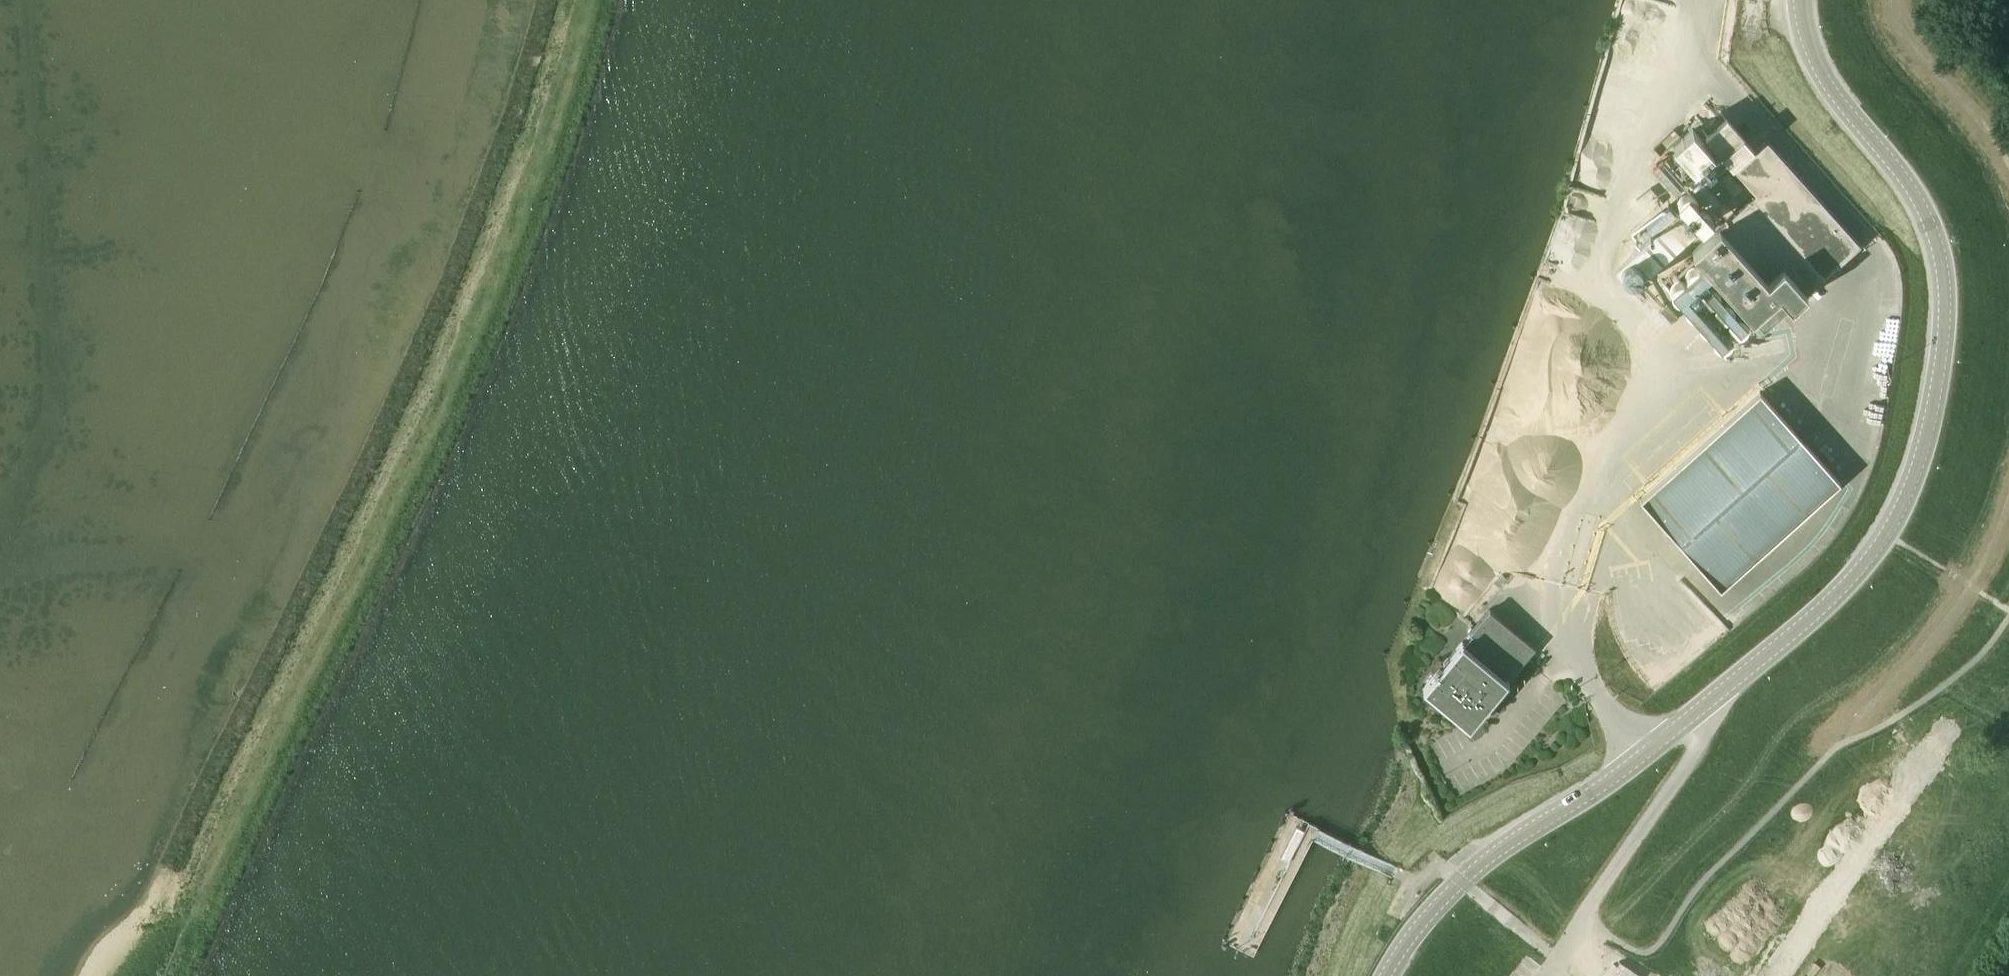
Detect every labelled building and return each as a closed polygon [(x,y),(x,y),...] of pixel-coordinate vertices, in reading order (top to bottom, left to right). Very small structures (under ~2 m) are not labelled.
[(1704,135),(1731,164),(1752,146),(1725,116),(1704,135)] [(1653,275),(1720,350),(1753,320),(1691,250),(1719,226),(1708,214),(1721,202),(1700,178),(1713,166),(1706,159),(1713,152),(1692,129),(1672,146),(1662,161),(1654,168),(1675,192),(1628,234),(1612,274),(1631,295),(1653,275)] [(1691,250),(1753,320),(1763,331),(1860,244),(1765,139),(1732,168),(1755,193),(1719,226),(1691,250)] [(1719,180),(1733,196),(1742,188),(1728,172),(1719,180)] [(1639,500),(1720,590),(1840,483),(1759,392),(1639,500)] [(1423,688),(1470,727),(1509,680),(1506,678),(1513,670),(1515,672),(1536,647),(1489,609),(1469,633),(1472,635),(1465,644),(1462,641),(1423,688)]
